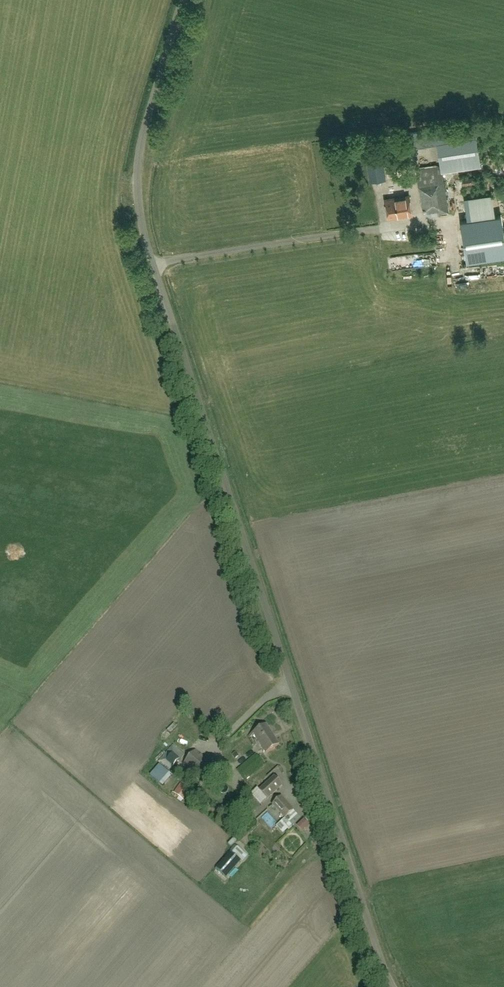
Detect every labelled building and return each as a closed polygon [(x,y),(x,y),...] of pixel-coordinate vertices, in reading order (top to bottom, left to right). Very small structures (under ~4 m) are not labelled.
[(449,213),(443,170),(481,165),(475,123),(392,135),(394,145),(418,142),(419,145),(439,143),(442,165),(417,168),(422,207),(429,207),(430,215),(449,213)] [(381,146),(367,148),(371,181),(385,179),(381,146)] [(388,218),(412,215),(409,196),(385,199),(388,218)] [(462,220),(468,261),(503,256),(503,232),(502,215),(462,220)] [(488,267),(472,267),(472,277),(488,277),(488,267)] [(460,268),(461,279),(471,278),(471,268),(460,268)] [(266,752),(279,744),(266,725),(254,733),(266,752)] [(158,762),(169,772),(185,754),(173,744),(158,762)] [(205,782),(216,769),(196,751),(184,763),(205,782)] [(159,764),(150,775),(160,784),(169,774),(159,764)] [(267,799),(282,785),(275,777),(260,790),(267,799)] [(184,799),(191,789),(182,782),(174,793),(184,799)] [(285,818),(294,811),(282,797),(273,805),(285,818)] [(285,818),(276,826),(283,834),(292,826),(285,818)] [(299,824),(303,832),(313,827),(308,819),(299,824)] [(240,847),(235,852),(244,862),(250,856),(240,847)] [(241,862),(231,853),(216,869),(226,878),(241,862)]
